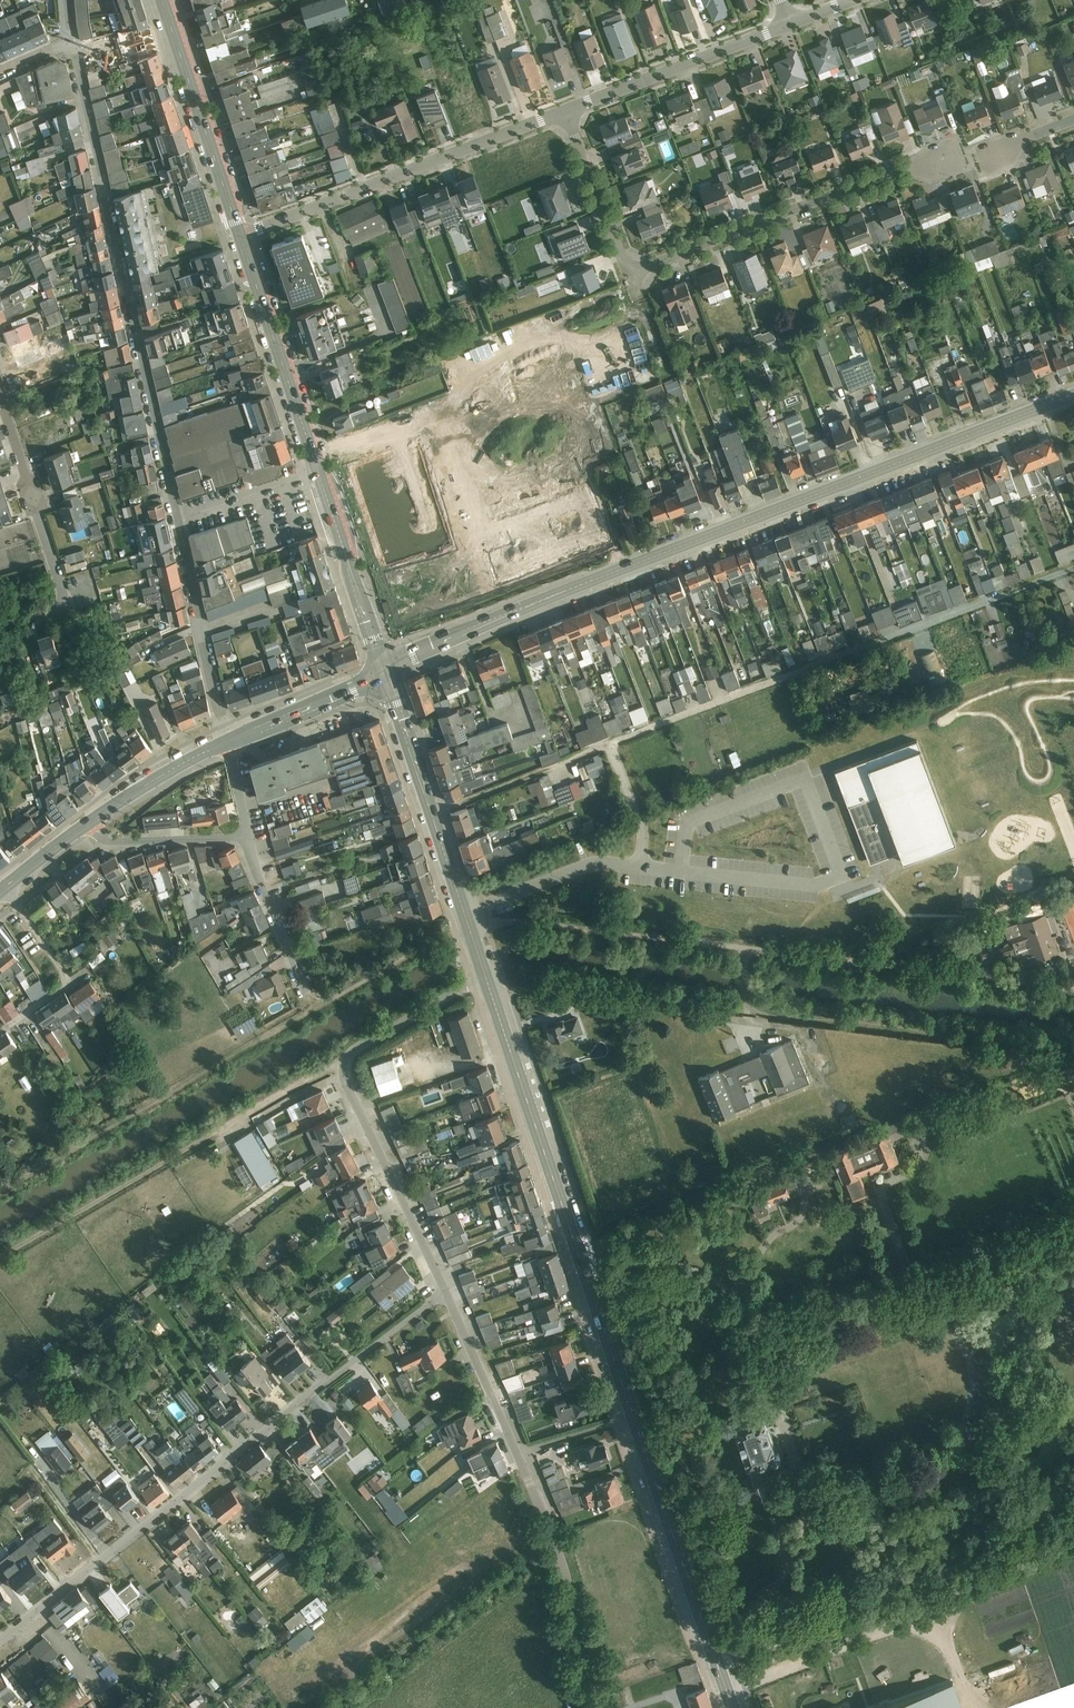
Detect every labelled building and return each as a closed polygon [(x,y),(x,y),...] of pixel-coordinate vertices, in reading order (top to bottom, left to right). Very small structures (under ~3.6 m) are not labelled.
[(93,37),(90,24),(88,0),(75,0),(77,25),(80,40),(93,37)] [(114,12),(143,6),(141,0),(110,0),(114,12)] [(210,0),(209,0),(191,6),(196,19),(214,12),(210,0)] [(380,12),(390,12),(390,0),(380,0),(380,12)] [(697,26),(688,0),(676,0),(679,8),(671,11),(679,33),(697,26)] [(730,15),(724,0),(705,0),(713,21),(730,15)] [(756,3),(754,0),(736,0),(740,9),(756,3)] [(937,25),(926,0),(923,0),(906,7),(915,30),(922,27),(924,31),(937,25)] [(648,46),(666,40),(651,2),(634,9),(648,46)] [(35,45),(50,39),(35,5),(20,11),(35,45)] [(481,10),(484,16),(494,12),(491,5),(481,10)] [(120,31),(149,26),(143,6),(114,12),(120,31)] [(21,51),(35,45),(20,11),(6,17),(21,51)] [(499,11),(478,17),(485,42),(506,36),(499,11)] [(883,43),(902,36),(892,11),(874,18),(883,43)] [(214,12),(196,19),(201,33),(219,26),(214,12)] [(0,19),(0,42),(7,58),(21,51),(6,17),(0,19)] [(615,59),(635,52),(622,17),(602,25),(615,59)] [(850,59),(870,51),(860,25),(839,34),(850,59)] [(153,38),(149,26),(120,31),(112,33),(115,46),(153,38)] [(223,38),(219,26),(201,33),(205,44),(223,38)] [(583,69),(603,62),(592,32),(572,40),(583,69)] [(817,73),(838,65),(828,37),(818,41),(819,44),(808,49),(817,73)] [(99,71),(105,69),(158,53),(153,38),(115,46),(84,53),(88,75),(99,71)] [(223,38),(205,44),(209,56),(228,50),(223,38)] [(1017,54),(1027,53),(1026,42),(1016,43),(1017,54)] [(555,81),(572,75),(561,45),(544,51),(555,81)] [(522,93),(543,85),(529,48),(508,56),(522,93)] [(784,87),(807,78),(795,48),(785,52),(786,57),(774,62),(784,87)] [(232,63),(228,50),(209,56),(214,69),(232,63)] [(143,73),(163,66),(158,53),(105,69),(107,76),(141,66),(143,73)] [(423,69),(431,66),(427,54),(419,56),(423,69)] [(1073,90),(1073,58),(1062,63),(1072,90),(1073,90)] [(16,78),(22,90),(70,79),(67,66),(57,60),(16,78)] [(976,62),(982,75),(987,73),(982,60),(976,62)] [(490,106),(510,99),(497,61),(476,69),(490,106)] [(232,63),(214,69),(217,79),(236,73),(232,63)] [(301,72),(306,90),(300,91),(302,96),(314,93),(307,63),(292,67),(294,74),(301,72)] [(146,81),(147,86),(167,80),(163,66),(143,73),(125,78),(128,87),(146,81)] [(746,95),(773,84),(766,66),(739,77),(746,95)] [(88,75),(91,89),(103,85),(99,71),(88,75)] [(1040,107),(1062,98),(1053,74),(1030,83),(1040,107)] [(222,96),(244,89),(240,77),(218,84),(222,96)] [(852,80),(854,90),(869,87),(867,77),(852,80)] [(257,83),(260,96),(287,91),(284,78),(257,83)] [(713,109),(733,101),(724,78),(703,86),(713,109)] [(46,102),(73,96),(70,79),(22,90),(12,94),(18,111),(28,106),(29,105),(37,104),(38,109),(47,107),(46,102)] [(153,99),(171,93),(167,80),(147,86),(123,94),(126,102),(150,94),(153,99)] [(1004,82),(991,86),(994,97),(1007,94),(1004,82)] [(89,89),(92,100),(107,96),(104,85),(103,85),(91,89),(89,89)] [(222,96),(230,120),(252,113),(244,89),(222,96)] [(427,127),(444,121),(434,90),(417,96),(427,127)] [(1005,121),(1025,113),(1016,91),(996,99),(1005,121)] [(677,127),(698,119),(688,92),(667,100),(677,127)] [(153,112),(156,118),(177,111),(172,95),(122,112),(124,118),(136,115),(137,115),(147,112),(148,113),(153,112)] [(808,96),(809,106),(819,105),(818,95),(808,96)] [(395,142),(417,135),(404,98),(371,109),(378,127),(388,124),(395,142)] [(93,104),(97,120),(109,116),(105,100),(93,104)] [(922,133),(946,124),(936,100),(913,110),(922,133)] [(884,145),(908,136),(896,101),(877,108),(884,127),(879,129),(884,145)] [(970,130),(990,122),(983,103),(962,111),(970,130)] [(328,105),(311,110),(327,160),(343,155),(328,105)] [(52,134),(80,123),(77,108),(46,120),(52,134)] [(159,134),(183,126),(177,111),(156,118),(134,125),(135,132),(141,130),(142,131),(157,126),(159,134)] [(1,134),(11,129),(5,112),(0,114),(0,130),(1,134)] [(234,133),(256,126),(252,113),(230,120),(234,133)] [(97,120),(99,129),(112,124),(109,116),(97,120)] [(606,145),(632,136),(625,116),(599,125),(606,145)] [(355,129),(364,130),(364,121),(355,120),(355,129)] [(45,140),(47,146),(83,135),(80,123),(52,134),(53,137),(45,140)] [(654,132),(664,163),(676,159),(664,123),(657,125),(659,130),(654,132)] [(99,129),(101,136),(113,133),(114,132),(112,124),(99,129)] [(147,138),(154,160),(190,148),(183,126),(159,134),(147,138)] [(234,133),(238,146),(260,139),(256,126),(234,133)] [(852,161),(873,153),(862,126),(849,131),(854,143),(846,146),(852,161)] [(11,129),(1,134),(7,148),(9,154),(15,151),(23,147),(15,128),(11,129)] [(101,136),(104,152),(118,148),(113,133),(101,136)] [(44,157),(85,144),(83,135),(47,146),(38,149),(40,157),(44,157)] [(242,159),(264,152),(260,139),(238,146),(242,159)] [(683,156),(699,150),(695,140),(679,146),(683,156)] [(728,143),(720,146),(727,162),(735,158),(728,143)] [(815,173),(837,165),(830,144),(807,152),(815,173)] [(618,176),(644,166),(637,147),(611,156),(618,176)] [(7,148),(0,150),(0,158),(9,154),(7,148)] [(104,152),(109,174),(124,169),(118,148),(104,152)] [(157,171),(194,160),(190,148),(154,160),(153,160),(157,171)] [(706,151),(707,160),(719,158),(717,149),(706,151)] [(1073,170),(1073,149),(1064,153),(1071,171),(1073,170)] [(9,154),(11,159),(17,157),(15,151),(9,154)] [(69,176),(69,177),(90,168),(86,151),(69,155),(70,159),(64,161),(64,162),(55,165),(60,179),(69,176)] [(242,159),(247,172),(268,165),(264,152),(242,159)] [(694,167),(705,163),(701,152),(690,156),(694,167)] [(777,180),(799,171),(793,155),(770,164),(777,180)] [(344,156),(329,160),(336,183),(351,178),(344,156)] [(49,171),(44,157),(40,157),(26,162),(28,166),(14,171),(18,181),(49,171)] [(163,183),(166,182),(198,172),(194,160),(157,171),(158,173),(160,173),(163,183)] [(8,161),(1,163),(4,173),(11,171),(8,161)] [(1047,195),(1060,190),(1049,162),(1024,171),(1031,188),(1043,183),(1047,195)] [(251,184),(272,177),(268,165),(247,172),(251,184)] [(745,199),(766,190),(755,165),(734,173),(745,199)] [(75,195),(95,187),(90,168),(69,177),(60,182),(63,189),(57,191),(61,201),(75,195)] [(109,174),(111,186),(128,181),(130,180),(126,168),(124,169),(109,174)] [(197,217),(201,214),(204,211),(206,208),(206,203),(206,200),(206,196),(199,174),(198,172),(166,182),(174,211),(177,214),(180,217),(184,219),(188,220),(190,219),(191,222),(198,220),(197,217)] [(251,184),(255,197),(277,190),(272,177),(251,184)] [(631,211),(657,201),(652,187),(648,188),(645,180),(623,188),(631,211)] [(114,199),(131,194),(128,181),(111,186),(114,199)] [(463,190),(457,192),(463,217),(485,212),(478,181),(462,185),(463,190)] [(548,221),(569,213),(557,181),(536,189),(548,221)] [(708,214),(732,206),(723,181),(699,189),(708,214)] [(959,217),(980,209),(970,183),(949,192),(959,217)] [(75,195),(79,212),(99,205),(95,187),(75,195)] [(1001,214),(1025,204),(1018,187),(994,196),(1001,214)] [(154,273),(163,270),(162,264),(146,189),(131,194),(114,199),(131,274),(132,280),(149,274),(154,273)] [(426,221),(439,216),(429,189),(416,194),(426,221)] [(259,211),(281,204),(277,190),(255,197),(259,211)] [(920,222),(943,214),(935,192),(912,201),(920,222)] [(23,199),(29,215),(36,212),(30,196),(23,199)] [(16,221),(29,215),(23,199),(9,206),(16,221)] [(418,222),(425,220),(421,207),(409,210),(406,200),(390,205),(398,233),(420,226),(418,222)] [(348,250),(390,233),(377,201),(335,218),(348,250)] [(889,238),(909,231),(898,202),(878,209),(889,238)] [(76,236),(103,224),(99,205),(79,212),(76,214),(79,224),(77,225),(78,228),(62,235),(64,240),(76,236)] [(1067,224),(1073,221),(1073,215),(1073,211),(1064,214),(1067,224)] [(642,240),(666,231),(659,212),(635,222),(642,240)] [(32,226),(29,215),(16,221),(21,231),(32,226)] [(848,250),(871,242),(861,215),(838,223),(848,250)] [(35,230),(42,226),(39,220),(32,223),(35,230)] [(539,222),(523,228),(526,234),(542,228),(539,222)] [(563,258),(587,249),(577,223),(547,234),(554,251),(559,249),(563,258)] [(76,236),(77,243),(105,237),(103,224),(76,236)] [(811,261),(837,251),(827,224),(801,234),(811,261)] [(32,234),(28,236),(35,253),(40,251),(32,234)] [(307,234),(272,246),(293,307),(328,294),(307,234)] [(76,255),(108,248),(105,237),(77,243),(77,244),(69,246),(69,247),(69,250),(70,256),(76,255)] [(992,264),(993,267),(1010,262),(1005,249),(998,252),(994,239),(972,247),(979,269),(992,264)] [(42,257),(48,272),(55,269),(50,259),(58,256),(58,255),(69,250),(69,247),(48,255),(42,257)] [(78,266),(92,263),(110,256),(108,248),(76,255),(78,266)] [(353,255),(360,276),(380,268),(373,248),(353,255)] [(777,275),(793,269),(786,249),(770,255),(777,275)] [(175,279),(178,278),(227,263),(223,250),(172,267),(175,279)] [(42,257),(40,251),(35,253),(27,257),(37,280),(41,279),(49,275),(48,272),(42,257)] [(742,292),(766,283),(755,253),(732,261),(742,292)] [(99,274),(113,271),(110,256),(92,263),(92,265),(76,270),(73,271),(75,282),(81,280),(91,276),(99,274)] [(329,273),(339,270),(336,262),(326,265),(329,273)] [(209,288),(233,280),(227,263),(178,278),(182,290),(207,281),(209,288)] [(13,275),(9,265),(0,269),(0,280),(13,275)] [(73,271),(76,270),(74,265),(63,269),(65,274),(73,271)] [(577,291),(598,284),(591,265),(570,272),(577,291)] [(137,300),(157,293),(156,291),(167,287),(167,288),(176,284),(170,268),(163,270),(154,273),(157,282),(152,284),(149,274),(132,280),(137,300)] [(706,298),(728,288),(720,268),(697,278),(706,298)] [(49,275),(53,287),(61,284),(63,284),(55,269),(48,272),(49,275)] [(116,287),(113,271),(99,274),(102,290),(116,287)] [(49,275),(41,279),(46,290),(51,287),(53,287),(49,275)] [(396,332),(410,327),(393,277),(378,283),(396,332)] [(674,325),(699,316),(684,279),(660,289),(674,325)] [(209,301),(211,309),(240,300),(233,280),(209,288),(207,281),(182,290),(178,291),(180,296),(181,300),(188,298),(187,296),(202,292),(206,302),(209,301)] [(517,290),(521,298),(534,290),(531,283),(517,290)] [(21,301),(34,295),(29,285),(2,297),(0,298),(0,309),(21,301)] [(57,303),(51,287),(46,290),(49,299),(40,303),(43,309),(57,303)] [(89,303),(92,313),(120,306),(116,287),(102,290),(96,291),(97,292),(92,293),(92,292),(86,293),(87,296),(90,295),(92,302),(89,303)] [(351,298),(357,305),(364,299),(358,292),(351,298)] [(136,300),(139,310),(160,303),(157,293),(137,300),(136,300)] [(157,320),(160,319),(159,313),(183,305),(181,300),(180,296),(160,303),(139,310),(143,332),(159,328),(157,320)] [(872,300),(865,304),(870,316),(878,313),(872,300)] [(25,310),(21,301),(0,309),(0,320),(25,310)] [(224,333),(248,326),(240,302),(204,314),(212,337),(224,333)] [(1026,302),(1011,306),(1014,317),(1029,313),(1026,302)] [(57,303),(43,309),(51,328),(64,322),(57,303)] [(309,359),(345,346),(330,305),(294,318),(309,359)] [(98,322),(123,316),(120,306),(92,313),(79,317),(81,324),(91,321),(90,317),(96,316),(98,322)] [(1065,308),(1055,312),(1063,335),(1073,332),(1065,308)] [(97,331),(97,333),(125,327),(123,316),(98,322),(82,326),(83,331),(89,329),(90,332),(97,331)] [(11,351),(37,341),(35,335),(44,331),(40,321),(31,324),(30,323),(28,323),(26,317),(14,322),(17,327),(4,333),(11,351)] [(191,319),(182,322),(184,329),(194,326),(191,319)] [(987,323),(981,325),(986,336),(991,334),(987,323)] [(203,353),(216,349),(252,337),(248,326),(224,333),(225,337),(201,345),(203,353)] [(102,347),(128,341),(125,327),(97,333),(79,337),(81,343),(100,339),(102,347)] [(844,330),(852,356),(863,353),(855,327),(844,330)] [(163,353),(186,345),(181,328),(145,339),(149,357),(163,353)] [(70,339),(68,334),(53,340),(56,347),(70,341),(70,339)] [(228,358),(256,349),(252,337),(216,349),(217,355),(226,352),(228,358)] [(1073,367),(1073,348),(1070,337),(1058,342),(1068,369),(1073,367)] [(776,340),(779,350),(786,348),(784,338),(776,340)] [(18,368),(48,357),(44,346),(40,347),(37,341),(11,351),(18,368)] [(1068,369),(1058,342),(1048,346),(1058,373),(1068,369)] [(937,347),(940,353),(949,349),(947,343),(937,347)] [(108,367),(132,360),(129,344),(104,351),(108,367)] [(234,366),(241,364),(259,358),(256,349),(228,358),(216,362),(217,367),(233,362),(234,366)] [(1035,375),(1050,369),(1043,349),(1027,355),(1035,375)] [(351,387),(346,373),(355,370),(348,351),(333,357),(338,371),(317,378),(323,396),(351,387)] [(167,365),(163,353),(149,357),(152,370),(167,365)] [(1035,375),(1027,355),(1011,361),(1019,381),(1035,375)] [(228,383),(264,372),(259,358),(241,364),(242,368),(223,375),(224,378),(214,382),(216,387),(228,383)] [(839,370),(848,392),(876,381),(868,359),(839,370)] [(1008,385),(1019,381),(1011,361),(1001,365),(1008,385)] [(80,370),(78,363),(65,368),(68,376),(80,370)] [(121,397),(139,393),(135,372),(133,364),(93,374),(95,381),(106,379),(110,398),(121,397)] [(979,370),(970,372),(968,364),(944,370),(946,378),(953,376),(955,384),(981,378),(979,370)] [(167,365),(152,370),(155,381),(170,376),(167,365)] [(83,376),(93,374),(91,367),(81,370),(83,376)] [(242,390),(249,388),(267,382),(264,372),(228,383),(230,391),(240,387),(242,390)] [(995,410),(1009,405),(997,373),(983,379),(995,410)] [(915,387),(930,383),(927,375),(913,379),(915,387)] [(170,376),(155,381),(157,389),(173,384),(170,376)] [(668,393),(681,388),(676,377),(664,383),(668,393)] [(995,410),(983,379),(970,384),(982,415),(995,410)] [(234,405),(271,393),(267,382),(249,388),(250,391),(244,393),(244,392),(231,396),(234,405)] [(646,388),(649,401),(665,396),(662,383),(646,388)] [(961,411),(972,407),(962,383),(951,388),(961,411)] [(171,387),(157,392),(161,406),(174,401),(171,387)] [(388,393),(390,400),(400,396),(398,389),(388,393)] [(926,417),(942,411),(933,389),(918,395),(926,417)] [(121,397),(124,412),(142,408),(139,393),(121,397)] [(179,487),(183,500),(239,482),(241,477),(244,476),(244,478),(257,485),(276,479),(282,468),(279,460),(292,457),(271,393),(234,405),(179,423),(165,427),(169,439),(168,439),(171,451),(174,463),(173,463),(177,474),(176,475),(180,487),(179,487)] [(912,430),(925,425),(914,396),(901,401),(909,423),(912,430)] [(161,406),(163,416),(176,412),(188,408),(186,397),(174,401),(161,406)] [(651,415),(661,409),(655,399),(645,406),(651,415)] [(866,410),(878,406),(876,399),(863,403),(866,410)] [(909,423),(901,401),(886,407),(894,429),(909,423)] [(336,432),(369,420),(362,403),(330,415),(336,432)] [(74,411),(77,421),(84,419),(82,413),(86,412),(84,406),(80,408),(80,409),(74,411)] [(36,416),(50,413),(48,407),(35,410),(36,416)] [(868,437),(887,430),(878,407),(860,413),(868,437)] [(134,440),(148,436),(143,411),(123,415),(129,441),(134,440)] [(71,412),(65,414),(68,426),(75,424),(71,412)] [(165,427),(179,423),(176,412),(163,416),(165,427)] [(838,452),(857,445),(844,415),(834,419),(838,428),(830,432),(838,452)] [(655,433),(666,429),(662,416),(650,421),(655,433)] [(86,435),(92,433),(89,421),(82,424),(86,435)] [(100,421),(98,421),(106,446),(113,445),(108,431),(104,433),(100,421)] [(736,485),(756,477),(736,428),(716,435),(733,478),(736,485)] [(100,434),(91,437),(94,446),(103,443),(100,434)] [(124,467),(154,460),(148,436),(134,440),(135,446),(132,447),(133,453),(122,455),(124,467)] [(1045,461),(1057,456),(1050,437),(1037,442),(1045,461)] [(1045,461),(1037,442),(1025,447),(1033,466),(1045,461)] [(816,479),(838,471),(828,445),(807,453),(816,479)] [(1021,471),(1033,466),(1025,447),(1013,452),(1021,471)] [(628,463),(636,461),(632,449),(625,452),(628,463)] [(45,459),(50,474),(72,466),(75,465),(70,450),(45,459)] [(790,476),(803,471),(796,450),(782,456),(790,476)] [(654,455),(649,458),(653,466),(659,463),(654,455)] [(996,480),(1010,475),(1003,455),(988,460),(996,480)] [(292,457),(279,460),(282,468),(294,464),(292,457)] [(708,458),(701,460),(703,466),(710,464),(708,458)] [(1048,462),(1057,486),(1066,482),(1058,459),(1048,462)] [(996,480),(988,460),(977,465),(984,484),(996,480)] [(144,495),(160,491),(153,463),(131,468),(132,472),(138,471),(144,495)] [(601,476),(613,472),(611,464),(598,468),(601,476)] [(984,484),(977,465),(963,470),(971,489),(984,484)] [(54,488),(74,482),(71,474),(74,472),(72,466),(50,474),(54,488)] [(100,473),(102,479),(115,475),(113,469),(100,473)] [(958,496),(972,491),(971,489),(963,470),(950,475),(955,488),(958,496)] [(943,493),(955,488),(950,475),(949,471),(936,476),(943,493)] [(764,500),(781,493),(773,475),(756,482),(764,500)] [(926,500),(937,495),(930,477),(919,482),(926,500)] [(683,510),(700,504),(690,478),(673,485),(683,510)] [(721,483),(728,501),(740,496),(736,485),(733,478),(721,483)] [(99,482),(82,487),(83,491),(100,486),(99,482)] [(714,506),(725,502),(717,482),(706,486),(714,506)] [(926,500),(919,482),(909,486),(916,504),(926,500)] [(683,510),(673,485),(659,490),(669,516),(683,510)] [(900,510),(915,505),(907,486),(893,491),(900,510)] [(653,522),(669,516),(659,490),(643,496),(653,522)] [(900,510),(893,491),(878,497),(886,516),(900,510)] [(69,532),(89,525),(79,494),(65,499),(67,506),(61,508),(69,532)] [(144,516),(145,523),(166,518),(161,497),(126,507),(122,508),(125,518),(132,515),(133,519),(144,516)] [(871,521),(886,516),(878,497),(864,502),(871,521)] [(871,521),(864,502),(851,507),(858,526),(871,521)] [(12,517),(8,503),(0,505),(0,529),(4,528),(2,520),(12,517)] [(628,540),(639,536),(627,503),(615,507),(628,540)] [(839,533),(858,526),(851,507),(832,514),(839,533)] [(125,518),(122,508),(116,510),(119,520),(125,518)] [(111,529),(118,527),(114,515),(107,517),(111,529)] [(822,538),(833,534),(826,517),(815,521),(822,538)] [(156,550),(172,545),(166,518),(145,523),(125,529),(126,535),(140,531),(141,537),(151,534),(156,550)] [(240,548),(249,545),(254,543),(247,518),(190,536),(196,565),(222,555),(240,548)] [(822,538),(815,521),(804,525),(811,542),(822,538)] [(89,525),(94,537),(102,534),(97,522),(89,525)] [(793,550),(811,542),(804,525),(786,532),(793,550)] [(1011,557),(1023,554),(1015,528),(1003,532),(1011,557)] [(793,550),(786,532),(772,538),(780,557),(794,552),(793,550)] [(302,551),(304,557),(323,550),(318,535),(304,540),(304,541),(288,546),(291,555),(302,551)] [(768,562),(778,558),(771,538),(760,542),(768,562)] [(768,562),(760,542),(750,546),(758,566),(768,562)] [(1073,558),(1073,542),(1053,550),(1059,564),(1073,558)] [(154,549),(153,544),(142,547),(144,553),(154,549)] [(249,545),(240,548),(243,555),(252,551),(249,545)] [(743,571),(753,567),(746,548),(735,552),(743,571)] [(138,569),(176,560),(173,549),(154,553),(155,557),(148,559),(148,560),(136,562),(138,569)] [(267,587),(328,566),(323,550),(304,557),(275,569),(263,572),(267,587)] [(726,577),(740,572),(733,553),(719,559),(726,577)] [(198,571),(200,576),(232,565),(235,564),(233,558),(224,560),(222,555),(196,565),(198,571)] [(1029,558),(1033,572),(1044,568),(1040,555),(1029,558)] [(260,557),(255,558),(259,570),(264,568),(260,557)] [(726,577),(719,559),(708,563),(716,581),(726,577)] [(906,560),(894,563),(899,585),(911,582),(906,560)] [(87,567),(85,561),(71,565),(70,561),(64,563),(67,573),(87,567)] [(968,564),(970,569),(979,567),(978,561),(968,564)] [(1024,561),(1015,564),(1019,576),(1028,573),(1024,561)] [(144,594),(144,595),(182,586),(176,562),(147,569),(149,578),(152,577),(154,586),(142,588),(142,586),(135,588),(135,589),(129,591),(130,596),(137,594),(137,595),(144,594)] [(994,575),(980,579),(977,570),(972,571),(978,592),(1019,580),(1017,571),(1003,575),(999,563),(991,566),(994,575)] [(203,595),(238,582),(232,565),(200,576),(199,576),(203,595)] [(700,587),(711,583),(704,565),(693,569),(700,587)] [(95,579),(96,579),(101,578),(99,566),(94,567),(92,568),(95,579)] [(274,607),(283,604),(335,587),(328,566),(267,587),(271,599),(274,607)] [(700,587),(693,569),(684,573),(691,590),(700,587)] [(267,587),(263,572),(238,582),(203,595),(206,610),(267,587)] [(671,599),(684,594),(677,575),(664,580),(671,599)] [(915,588),(925,615),(954,604),(944,577),(915,588)] [(105,593),(101,578),(96,579),(100,594),(105,593)] [(671,599),(664,580),(653,583),(660,602),(671,599)] [(755,608),(766,605),(760,581),(749,583),(755,608)] [(747,601),(743,586),(730,589),(728,582),(724,582),(729,605),(747,601)] [(646,608),(657,603),(649,585),(639,589),(646,608)] [(159,610),(186,604),(182,586),(144,595),(146,604),(157,602),(159,610)] [(961,586),(950,588),(953,602),(964,599),(961,586)] [(209,622),(271,599),(267,587),(206,610),(209,622)] [(336,605),(341,603),(335,587),(283,604),(288,618),(302,614),(304,613),(302,608),(313,605),(315,610),(335,603),(336,605)] [(127,598),(125,588),(116,589),(119,600),(127,598)] [(646,608),(639,589),(628,594),(635,612),(646,608)] [(621,618),(633,613),(626,594),(613,599),(621,618)] [(621,618),(613,599),(601,604),(609,622),(621,618)] [(918,599),(891,608),(889,604),(871,610),(878,632),(923,617),(918,605),(920,604),(918,599)] [(315,610),(304,613),(302,614),(308,630),(346,618),(341,603),(336,605),(335,603),(315,610)] [(595,628),(609,622),(601,604),(587,609),(595,628)] [(171,626),(190,622),(186,606),(154,613),(156,621),(169,618),(171,626)] [(844,626),(856,622),(851,608),(839,612),(844,626)] [(595,628),(587,609),(560,620),(567,639),(595,628)] [(270,617),(248,624),(250,630),(271,624),(270,617)] [(314,644),(350,633),(346,618),(308,630),(301,632),(305,643),(312,640),(314,644)] [(763,621),(767,631),(772,629),(768,619),(763,621)] [(818,654),(846,650),(843,630),(831,632),(829,624),(822,625),(821,619),(813,620),(818,654)] [(141,627),(139,620),(126,623),(127,631),(141,627)] [(554,644),(567,639),(560,620),(547,626),(554,644)] [(999,621),(990,624),(995,639),(1003,636),(999,621)] [(641,622),(629,625),(640,665),(651,662),(641,622)] [(554,644),(547,626),(533,631),(541,650),(554,644)] [(234,628),(212,636),(214,642),(229,638),(233,636),(233,635),(236,635),(234,628)] [(162,638),(161,630),(121,651),(126,659),(139,653),(138,651),(162,638)] [(670,630),(661,632),(663,639),(672,636),(670,630)] [(523,657),(541,650),(533,631),(515,638),(523,657)] [(301,632),(288,637),(295,657),(303,655),(309,653),(305,643),(301,632)] [(157,669),(191,653),(185,638),(154,652),(155,653),(150,655),(157,669)] [(229,638),(214,642),(217,656),(234,650),(229,638)] [(41,669),(62,664),(55,639),(35,644),(41,669)] [(281,693),(293,688),(287,669),(281,670),(276,655),(282,653),(277,640),(264,644),(274,674),(281,693)] [(616,640),(604,646),(612,666),(625,661),(616,640)] [(104,647),(102,641),(92,644),(93,650),(104,647)] [(316,680),(359,666),(360,662),(355,645),(346,648),(344,641),(309,653),(303,655),(307,667),(311,666),(316,680)] [(781,648),(787,665),(795,662),(788,645),(781,648)] [(580,649),(583,657),(578,659),(581,666),(593,661),(588,646),(580,649)] [(565,649),(567,653),(563,654),(568,669),(579,665),(573,647),(565,649)] [(108,658),(105,650),(90,656),(92,664),(108,658)] [(483,681),(506,671),(498,651),(474,661),(483,681)] [(139,653),(126,659),(130,666),(142,660),(139,653)] [(761,661),(765,675),(775,672),(771,659),(761,661)] [(243,666),(255,702),(281,693),(274,674),(267,676),(262,660),(243,666)] [(563,661),(557,663),(560,673),(565,671),(563,661)] [(456,690),(469,685),(459,662),(447,667),(456,690)] [(714,662),(703,666),(708,678),(718,675),(714,662)] [(692,664),(672,671),(681,694),(700,687),(692,664)] [(121,673),(117,665),(113,667),(123,687),(137,680),(131,669),(121,673)] [(456,690),(447,667),(436,671),(445,694),(456,690)] [(209,718),(211,714),(200,668),(183,675),(186,684),(191,682),(194,690),(192,691),(195,699),(189,702),(197,723),(209,718)] [(732,669),(720,674),(728,691),(740,686),(732,669)] [(605,685),(614,682),(610,670),(600,674),(605,685)] [(169,688),(162,673),(153,677),(159,692),(169,688)] [(231,710),(253,703),(243,676),(223,682),(225,693),(231,710)] [(584,678),(575,681),(578,688),(587,685),(584,678)] [(180,690),(178,683),(170,686),(173,693),(180,690)] [(705,686),(694,690),(699,703),(709,699),(705,686)] [(416,714),(433,708),(425,688),(408,694),(416,714)] [(850,691),(853,709),(869,706),(867,689),(850,691)] [(197,723),(189,702),(187,703),(185,697),(184,698),(182,690),(168,695),(182,729),(197,723)] [(467,692),(469,704),(478,702),(476,690),(467,692)] [(15,691),(0,696),(4,707),(10,705),(12,708),(15,707),(14,704),(20,702),(15,691)] [(489,697),(494,709),(511,703),(506,691),(489,697)] [(686,708),(698,703),(694,691),(681,696),(686,708)] [(80,711),(73,692),(61,696),(68,714),(69,715),(70,716),(71,716),(73,715),(74,712),(80,711)] [(655,702),(661,715),(673,710),(668,697),(655,702)] [(681,698),(671,701),(675,712),(685,709),(681,698)] [(59,701),(49,705),(54,719),(64,716),(59,701)] [(617,715),(626,711),(621,701),(612,705),(617,715)] [(157,740),(170,734),(156,703),(143,708),(157,740)] [(48,706),(38,709),(38,713),(40,720),(42,727),(53,724),(48,706)] [(633,725),(648,720),(643,706),(628,711),(633,725)] [(442,729),(462,723),(457,709),(437,715),(442,729)] [(40,720),(38,713),(27,716),(29,724),(40,720)] [(136,714),(129,718),(134,729),(142,725),(136,714)] [(575,731),(579,745),(621,733),(616,717),(601,722),(599,714),(585,718),(588,728),(575,731)] [(26,720),(16,723),(19,734),(29,731),(26,720)] [(332,762),(387,743),(380,721),(325,741),(332,762)] [(442,729),(446,743),(466,737),(462,723),(442,729)] [(140,760),(152,752),(136,730),(129,735),(122,726),(118,729),(125,740),(140,760)] [(104,728),(99,731),(106,748),(112,745),(104,728)] [(535,730),(509,739),(514,752),(540,743),(535,730)] [(91,750),(95,747),(91,737),(85,739),(89,750),(91,750)] [(140,760),(125,740),(113,749),(128,769),(140,760)] [(548,754),(539,756),(541,765),(558,761),(554,740),(545,742),(548,754)] [(261,799),(336,773),(332,762),(325,741),(252,766),(261,799)] [(903,862),(955,842),(917,741),(835,771),(871,860),(890,853),(898,849),(903,862)] [(343,794),(362,788),(398,776),(387,743),(332,762),(336,773),(343,794)] [(431,764),(450,758),(446,743),(427,748),(431,764)] [(561,755),(569,751),(565,745),(558,749),(561,755)] [(114,780),(126,771),(113,755),(106,760),(95,747),(91,750),(114,780)] [(733,766),(740,763),(735,749),(728,752),(733,766)] [(114,780),(91,750),(89,750),(85,754),(88,758),(88,759),(87,763),(88,764),(93,770),(90,773),(103,789),(114,780)] [(584,760),(586,765),(578,768),(582,779),(605,770),(598,754),(584,760)] [(80,807),(95,795),(94,794),(96,792),(82,770),(84,768),(81,757),(65,765),(72,792),(80,807)] [(431,764),(436,778),(455,772),(450,758),(431,764)] [(438,787),(458,782),(455,772),(436,778),(438,787)] [(66,817),(78,809),(67,795),(70,793),(64,774),(59,776),(58,777),(62,793),(61,794),(64,797),(57,803),(66,817)] [(366,798),(401,786),(398,776),(362,788),(366,798)] [(540,806),(557,801),(549,776),(526,783),(531,798),(537,796),(540,806)] [(586,790),(593,788),(590,778),(582,781),(586,790)] [(580,780),(570,782),(573,798),(583,796),(580,780)] [(37,783),(43,806),(47,811),(49,809),(45,788),(43,781),(37,783)] [(66,817),(57,803),(57,785),(56,781),(45,788),(49,809),(47,811),(57,824),(66,817)] [(444,802),(464,796),(460,784),(440,790),(444,802)] [(368,803),(369,808),(404,796),(401,786),(366,798),(353,802),(355,808),(368,803)] [(570,786),(554,791),(558,802),(573,798),(570,786)] [(322,796),(326,809),(332,807),(327,794),(322,796)] [(346,805),(343,794),(329,799),(333,809),(346,805)] [(384,816),(409,808),(404,796),(369,808),(364,809),(366,816),(382,811),(384,816)] [(210,825),(229,820),(226,804),(207,808),(206,805),(191,808),(193,819),(194,826),(210,825)] [(37,805),(27,812),(31,816),(38,810),(37,805)] [(45,834),(57,824),(47,811),(43,806),(38,810),(31,816),(45,834)] [(365,831),(372,829),(412,816),(409,808),(384,816),(373,820),(374,823),(363,826),(365,831)] [(457,837),(474,831),(466,808),(449,814),(457,837)] [(45,834),(31,816),(27,812),(26,811),(19,817),(23,823),(15,828),(29,847),(45,834)] [(181,827),(178,813),(143,818),(145,830),(181,827)] [(397,834),(416,829),(412,816),(372,829),(374,837),(395,829),(397,834)] [(566,819),(569,827),(577,824),(574,816),(566,819)] [(293,833),(290,823),(269,830),(269,831),(270,831),(271,833),(271,835),(271,837),(272,840),(287,835),(293,833)] [(360,824),(353,826),(355,834),(363,832),(360,824)] [(17,855),(29,847),(15,828),(14,826),(6,832),(10,839),(7,842),(17,855)] [(291,847),(287,835),(272,840),(276,852),(291,847)] [(404,859),(424,852),(418,836),(398,843),(404,859)] [(457,844),(463,859),(484,851),(478,836),(457,844)] [(313,839),(275,853),(277,861),(316,848),(313,839)] [(394,844),(380,849),(383,859),(397,854),(394,844)] [(206,847),(195,847),(199,863),(206,861),(206,847)] [(234,881),(247,875),(235,847),(212,857),(217,870),(230,865),(232,869),(230,870),(234,881)] [(10,861),(0,848),(0,869),(10,861)] [(191,882),(197,880),(188,848),(169,854),(174,873),(184,870),(185,874),(189,873),(191,882)] [(171,867),(165,850),(156,853),(168,890),(174,888),(167,868),(171,867)] [(468,873),(489,865),(484,851),(463,859),(468,873)] [(384,880),(385,883),(429,867),(424,852),(404,859),(388,865),(392,877),(384,880)] [(144,883),(151,880),(142,853),(128,858),(135,875),(139,873),(144,883)] [(159,893),(168,890),(156,853),(147,856),(159,893)] [(126,860),(119,862),(116,856),(102,864),(116,889),(120,897),(126,894),(120,882),(127,878),(125,875),(131,872),(126,860)] [(101,881),(103,880),(90,857),(80,865),(96,888),(103,884),(101,881)] [(299,862),(293,863),(297,876),(303,874),(299,862)] [(96,888),(80,865),(79,864),(66,874),(77,891),(80,894),(82,897),(90,891),(91,893),(96,888)] [(406,889),(433,880),(429,867),(385,883),(369,888),(372,897),(390,890),(391,894),(406,889)] [(69,897),(77,891),(66,874),(46,891),(59,907),(61,905),(72,918),(80,911),(69,897)] [(356,875),(342,880),(348,895),(362,891),(356,875)] [(320,880),(296,887),(298,893),(321,885),(320,880)] [(390,912),(404,908),(438,896),(433,880),(406,889),(410,897),(400,900),(401,903),(389,907),(386,901),(365,907),(366,909),(362,910),(365,920),(390,912)] [(184,887),(180,888),(196,943),(220,927),(213,911),(198,916),(191,893),(185,894),(184,887)] [(120,897),(116,889),(106,899),(112,910),(122,901),(120,897)] [(235,915),(241,910),(259,902),(254,892),(230,902),(232,906),(222,910),(223,913),(217,916),(221,927),(223,926),(224,928),(225,927),(230,924),(228,921),(235,915)] [(323,893),(298,901),(301,911),(327,902),(323,893)] [(56,913),(55,912),(42,894),(25,907),(36,921),(46,913),(49,917),(51,918),(53,918),(54,918),(56,917),(56,915),(56,913)] [(82,897),(80,894),(76,896),(79,901),(82,905),(86,903),(82,897)] [(435,912),(443,909),(438,896),(404,908),(406,915),(421,910),(424,918),(435,914),(435,912)] [(139,897),(128,902),(131,908),(141,903),(139,897)] [(248,934),(269,925),(259,902),(241,910),(247,924),(244,925),(248,934)] [(322,906),(296,913),(302,933),(328,926),(322,906)] [(390,912),(365,920),(368,928),(393,919),(390,912)] [(1022,969),(1060,955),(1046,914),(1007,928),(1022,969)] [(240,921),(235,915),(228,921),(230,924),(225,927),(230,933),(235,930),(232,926),(240,921)] [(97,922),(92,917),(85,924),(90,929),(97,922)] [(70,933),(66,926),(61,930),(65,936),(70,933)] [(326,929),(320,931),(323,940),(328,939),(326,929)] [(11,943),(0,930),(0,950),(14,970),(17,975),(23,970),(17,963),(19,962),(7,947),(11,943)] [(112,932),(97,943),(104,952),(119,941),(118,939),(121,937),(117,931),(114,934),(112,932)] [(89,949),(84,942),(70,951),(74,958),(89,949)] [(251,964),(268,956),(262,942),(235,953),(242,968),(251,963),(251,964)] [(214,948),(202,953),(207,966),(219,962),(214,948)] [(37,949),(27,952),(29,958),(39,955),(37,949)] [(0,950),(0,969),(2,972),(0,973),(0,982),(8,976),(11,980),(16,976),(13,972),(14,970),(0,950)] [(74,962),(67,950),(61,954),(68,965),(74,962)] [(102,952),(89,961),(93,968),(106,959),(102,952)] [(237,977),(226,984),(227,987),(224,989),(226,992),(230,990),(264,968),(259,962),(248,969),(246,967),(235,974),(237,977)] [(273,995),(285,989),(278,972),(274,974),(270,964),(264,968),(230,990),(232,993),(251,985),(257,999),(263,997),(264,998),(273,994),(273,995)] [(234,978),(231,972),(224,975),(227,981),(234,978)] [(47,990),(40,979),(25,990),(33,1001),(47,990)] [(87,1022),(108,1006),(101,998),(102,997),(90,981),(70,995),(75,1002),(73,1003),(75,1006),(74,1006),(78,1011),(79,1010),(82,1015),(87,1022)] [(75,1006),(73,1003),(66,992),(51,1003),(62,1021),(71,1016),(74,1020),(82,1015),(79,1010),(78,1011),(74,1006),(75,1006)] [(11,1000),(0,1007),(0,1010),(7,1021),(19,1012),(11,1000)] [(67,1028),(62,1021),(51,1003),(36,1013),(45,1027),(49,1023),(53,1030),(60,1025),(64,1030),(67,1028)] [(458,1046),(478,1039),(468,1012),(466,1013),(449,1019),(455,1036),(448,1038),(450,1046),(457,1044),(458,1046)] [(261,1026),(254,1015),(233,1027),(240,1038),(261,1026)] [(560,1039),(583,1031),(578,1015),(555,1023),(555,1024),(548,1027),(550,1033),(548,1033),(550,1039),(552,1039),(552,1040),(560,1038),(560,1039)] [(65,1048),(64,1049),(52,1031),(46,1035),(61,1058),(69,1053),(65,1048)] [(17,1046),(7,1032),(0,1036),(0,1065),(9,1059),(6,1055),(8,1053),(9,1055),(12,1053),(11,1051),(17,1046)] [(76,1033),(72,1036),(79,1048),(83,1045),(76,1033)] [(405,1034),(371,1053),(374,1057),(407,1039),(405,1034)] [(809,1078),(791,1035),(760,1048),(777,1091),(809,1078)] [(478,1039),(458,1046),(462,1057),(476,1052),(482,1050),(478,1039)] [(54,1054),(48,1058),(52,1064),(58,1061),(54,1054)] [(393,1058),(371,1065),(381,1094),(402,1087),(393,1058)] [(110,1061),(102,1065),(106,1071),(113,1066),(110,1061)] [(450,1080),(442,1083),(444,1091),(471,1082),(474,1090),(494,1083),(488,1067),(450,1080)] [(714,1118),(735,1110),(719,1070),(698,1078),(714,1118)] [(32,1086),(25,1075),(19,1079),(25,1090),(32,1086)] [(496,1089),(459,1103),(463,1113),(465,1112),(465,1113),(465,1114),(465,1115),(466,1115),(466,1116),(467,1116),(468,1116),(469,1116),(470,1115),(470,1114),(471,1114),(471,1113),(471,1112),(470,1112),(470,1111),(481,1107),(483,1112),(502,1106),(496,1089)] [(290,1107),(287,1108),(293,1120),(329,1104),(322,1090),(289,1106),(290,1107)] [(389,1129),(402,1124),(393,1105),(381,1111),(389,1129)] [(480,1151),(500,1144),(498,1139),(508,1135),(500,1113),(474,1122),(474,1123),(469,1125),(473,1137),(475,1136),(479,1144),(478,1145),(480,1151)] [(310,1116),(290,1125),(294,1134),(314,1125),(310,1116)] [(270,1117),(257,1125),(269,1147),(277,1142),(270,1130),(276,1127),(271,1118),(270,1117)] [(325,1150),(344,1137),(335,1118),(307,1132),(318,1155),(325,1150)] [(402,1124),(389,1129),(397,1147),(414,1141),(406,1123),(402,1124)] [(463,1123),(453,1126),(456,1135),(466,1131),(463,1123)] [(435,1141),(452,1137),(451,1129),(434,1133),(435,1141)] [(252,1131),(232,1142),(258,1186),(278,1175),(252,1131)] [(842,1185),(899,1161),(886,1131),(830,1154),(842,1185)] [(344,1137),(325,1150),(328,1155),(326,1156),(329,1162),(325,1164),(327,1170),(354,1157),(344,1137)] [(414,1141),(397,1147),(402,1158),(429,1148),(424,1137),(414,1141)] [(480,1151),(461,1159),(457,1160),(459,1167),(492,1154),(494,1160),(524,1150),(520,1140),(509,1143),(507,1141),(500,1144),(480,1151)] [(480,1151),(478,1145),(477,1145),(476,1142),(457,1149),(461,1159),(480,1151)] [(524,1150),(494,1160),(495,1164),(494,1165),(480,1170),(483,1178),(488,1176),(527,1161),(524,1150)] [(302,1157),(285,1165),(289,1172),(290,1171),(290,1173),(305,1163),(302,1157)] [(354,1157),(327,1170),(311,1179),(313,1182),(311,1183),(309,1179),(299,1185),(303,1191),(319,1182),(320,1185),(342,1173),(344,1177),(360,1169),(354,1157)] [(527,1161),(488,1176),(490,1180),(495,1178),(496,1185),(531,1172),(527,1161)] [(802,1174),(811,1169),(807,1162),(798,1166),(802,1174)] [(244,1190),(254,1186),(243,1163),(234,1168),(244,1190)] [(531,1172),(496,1185),(495,1185),(498,1195),(507,1191),(533,1182),(534,1181),(531,1172)] [(355,1177),(338,1186),(340,1189),(341,1192),(349,1188),(356,1202),(373,1195),(366,1180),(358,1184),(355,1177)] [(765,1207),(790,1196),(782,1179),(757,1190),(765,1207)] [(507,1191),(498,1195),(501,1203),(494,1206),(498,1219),(500,1219),(541,1203),(533,1182),(507,1191)] [(423,1201),(434,1197),(429,1184),(416,1189),(421,1202),(423,1201)] [(340,1189),(338,1186),(326,1192),(328,1196),(338,1191),(340,1189)] [(340,1189),(338,1191),(340,1197),(334,1200),(338,1209),(356,1202),(349,1188),(341,1192),(340,1189)] [(338,1209),(337,1210),(341,1218),(342,1220),(352,1216),(355,1221),(358,1220),(360,1226),(380,1217),(375,1208),(378,1207),(373,1195),(356,1202),(338,1209)] [(434,1197),(423,1201),(428,1211),(440,1206),(436,1196),(434,1197)] [(478,1203),(470,1206),(472,1212),(480,1209),(478,1203)] [(541,1203),(500,1219),(503,1226),(544,1212),(541,1203)] [(161,1207),(165,1214),(171,1211),(167,1204),(161,1207)] [(440,1206),(428,1211),(432,1220),(432,1221),(444,1216),(440,1206)] [(341,1218),(337,1210),(335,1211),(328,1214),(325,1216),(329,1224),(341,1218)] [(465,1231),(464,1228),(457,1211),(444,1216),(432,1221),(439,1238),(447,1235),(449,1238),(461,1234),(465,1231)] [(544,1212),(503,1226),(492,1230),(492,1231),(496,1238),(522,1230),(547,1221),(544,1212)] [(380,1217),(360,1226),(356,1228),(360,1236),(361,1239),(368,1236),(373,1246),(392,1237),(385,1222),(382,1223),(380,1217)] [(547,1221),(522,1230),(523,1231),(508,1235),(511,1244),(550,1230),(547,1221)] [(231,1225),(221,1233),(230,1245),(241,1237),(231,1225)] [(550,1230),(511,1244),(501,1248),(503,1255),(517,1250),(518,1253),(529,1250),(528,1247),(533,1245),(536,1256),(557,1249),(550,1230)] [(461,1234),(449,1238),(441,1241),(444,1250),(458,1245),(458,1244),(464,1242),(461,1234)] [(293,1237),(285,1243),(288,1247),(289,1246),(290,1246),(288,1247),(291,1251),(299,1244),(293,1237)] [(392,1237),(373,1246),(356,1254),(359,1260),(361,1259),(362,1260),(369,1256),(374,1267),(386,1261),(384,1255),(398,1249),(392,1237)] [(458,1245),(444,1250),(448,1258),(461,1253),(460,1251),(468,1247),(466,1242),(458,1245)] [(461,1253),(448,1258),(451,1265),(473,1256),(470,1250),(461,1253)] [(519,1278),(561,1263),(557,1251),(515,1266),(519,1278)] [(561,1263),(519,1278),(523,1289),(565,1274),(562,1267),(561,1263)] [(388,1269),(371,1282),(375,1287),(372,1289),(386,1307),(393,1301),(394,1298),(397,1298),(415,1285),(410,1278),(410,1275),(403,1266),(392,1274),(388,1269)] [(462,1284),(477,1279),(474,1270),(459,1276),(462,1284)] [(366,1274),(358,1281),(362,1287),(371,1280),(366,1274)] [(565,1274),(523,1289),(515,1292),(518,1299),(538,1292),(540,1296),(569,1286),(565,1274)] [(477,1279),(462,1284),(467,1296),(480,1292),(482,1291),(477,1279)] [(153,1282),(142,1290),(146,1296),(157,1288),(153,1282)] [(260,1287),(253,1295),(268,1309),(275,1301),(260,1287)] [(480,1292),(467,1296),(472,1307),(485,1301),(480,1292)] [(215,1296),(210,1300),(213,1304),(211,1306),(224,1324),(233,1318),(215,1296)] [(545,1297),(523,1304),(524,1310),(534,1307),(535,1309),(548,1304),(545,1297)] [(283,1299),(275,1306),(283,1315),(291,1309),(283,1299)] [(557,1302),(515,1316),(517,1322),(539,1315),(540,1320),(560,1313),(557,1302)] [(132,1303),(125,1308),(135,1321),(142,1316),(132,1303)] [(237,1304),(228,1310),(233,1317),(242,1311),(237,1304)] [(343,1304),(328,1316),(333,1324),(349,1311),(343,1304)] [(100,1324),(103,1330),(123,1317),(118,1310),(103,1320),(104,1321),(100,1324)] [(289,1312),(284,1317),(289,1324),(295,1319),(291,1314),(289,1312)] [(480,1327),(493,1322),(490,1312),(476,1317),(480,1327)] [(534,1335),(536,1335),(564,1326),(563,1323),(565,1322),(563,1314),(524,1326),(526,1332),(532,1330),(534,1335)] [(159,1322),(151,1328),(157,1336),(165,1330),(159,1322)] [(493,1322),(480,1327),(485,1339),(499,1335),(495,1322),(493,1322)] [(532,1330),(526,1332),(528,1339),(537,1336),(536,1335),(534,1335),(532,1330)] [(279,1345),(300,1371),(311,1362),(287,1333),(276,1341),(279,1345)] [(306,1333),(301,1337),(313,1352),(318,1348),(306,1333)] [(499,1335),(485,1339),(490,1349),(502,1344),(499,1335)] [(554,1362),(575,1355),(570,1340),(533,1352),(536,1359),(552,1354),(554,1362)] [(50,1341),(43,1347),(45,1350),(50,1356),(58,1350),(50,1341)] [(438,1341),(400,1359),(404,1369),(421,1361),(425,1368),(426,1368),(427,1370),(442,1363),(440,1360),(446,1358),(438,1341)] [(300,1371),(279,1345),(270,1352),(267,1348),(261,1353),(274,1371),(277,1375),(282,1370),(289,1379),(299,1371),(300,1371)] [(575,1355),(554,1362),(539,1366),(541,1371),(556,1367),(559,1376),(580,1370),(575,1355)] [(264,1378),(269,1375),(255,1356),(233,1373),(242,1385),(250,1379),(256,1387),(263,1396),(264,1396),(265,1396),(266,1396),(266,1395),(266,1394),(265,1394),(272,1388),(264,1378)] [(502,1378),(514,1374),(512,1368),(509,1360),(496,1364),(502,1378)] [(23,1366),(16,1372),(21,1379),(29,1373),(23,1366)] [(215,1373),(214,1374),(216,1377),(218,1376),(224,1384),(231,1380),(221,1367),(215,1372),(215,1373)] [(274,1371),(269,1375),(264,1378),(272,1388),(282,1381),(277,1375),(274,1371)] [(406,1372),(391,1379),(396,1390),(402,1387),(407,1398),(416,1394),(406,1372)] [(514,1374),(502,1378),(509,1392),(523,1388),(526,1387),(521,1372),(514,1374)] [(556,1377),(545,1381),(547,1387),(545,1388),(546,1395),(584,1383),(583,1381),(584,1379),(582,1376),(581,1376),(580,1372),(557,1379),(556,1377)] [(215,1391),(238,1420),(241,1417),(242,1419),(248,1414),(247,1413),(248,1412),(236,1398),(233,1401),(219,1383),(218,1384),(210,1373),(204,1377),(215,1391)] [(417,1379),(417,1386),(431,1380),(428,1374),(417,1379)] [(378,1406),(379,1407),(387,1418),(391,1414),(403,1430),(411,1424),(387,1392),(381,1396),(370,1382),(358,1391),(370,1407),(375,1404),(377,1407),(378,1406)] [(173,1393),(190,1412),(199,1404),(183,1385),(173,1393)] [(523,1388),(509,1392),(514,1405),(527,1401),(525,1396),(526,1394),(523,1388)] [(238,1420),(215,1391),(209,1396),(214,1402),(210,1405),(218,1416),(213,1420),(221,1430),(226,1425),(228,1428),(238,1420)] [(566,1399),(555,1402),(561,1419),(592,1409),(592,1408),(593,1406),(591,1403),(590,1402),(587,1396),(568,1402),(566,1400),(566,1399)] [(348,1397),(342,1403),(347,1411),(354,1406),(348,1397)] [(527,1401),(514,1405),(519,1422),(532,1418),(527,1401)] [(123,1430),(113,1417),(103,1404),(93,1412),(113,1438),(123,1430)] [(375,1404),(370,1407),(369,1408),(372,1413),(379,1407),(378,1406),(377,1407),(375,1404)] [(120,1410),(113,1417),(123,1430),(137,1446),(147,1438),(131,1417),(128,1419),(120,1410)] [(445,1437),(476,1423),(470,1411),(452,1420),(450,1421),(444,1424),(437,1429),(442,1441),(446,1439),(445,1437)] [(428,1413),(412,1426),(421,1436),(437,1424),(428,1413)] [(311,1428),(298,1438),(322,1468),(335,1458),(343,1451),(337,1444),(352,1433),(337,1415),(326,1423),(330,1427),(317,1437),(311,1428)] [(763,1468),(778,1464),(763,1416),(731,1426),(745,1471),(749,1470),(753,1483),(767,1479),(763,1468)] [(207,1417),(200,1423),(208,1434),(216,1427),(207,1417)] [(191,1431),(212,1457),(219,1452),(214,1445),(216,1444),(209,1435),(207,1436),(195,1422),(186,1430),(189,1433),(191,1431)] [(446,1439),(442,1441),(438,1443),(441,1449),(461,1439),(464,1444),(460,1446),(463,1451),(474,1446),(472,1440),(482,1436),(476,1423),(445,1437),(446,1439)] [(48,1431),(36,1441),(46,1454),(45,1455),(59,1473),(63,1470),(66,1474),(74,1468),(70,1464),(72,1462),(58,1445),(59,1444),(48,1431)] [(189,1433),(184,1437),(204,1463),(212,1457),(191,1431),(189,1433)] [(74,1432),(65,1439),(82,1460),(91,1453),(74,1432)] [(204,1463),(184,1437),(179,1441),(184,1447),(179,1451),(195,1470),(204,1463)] [(176,1485),(184,1479),(195,1470),(179,1451),(169,1438),(160,1446),(153,1438),(145,1444),(152,1452),(167,1471),(165,1472),(176,1485)] [(322,1468),(298,1438),(287,1446),(293,1454),(292,1455),(301,1468),(302,1466),(309,1475),(311,1473),(315,1477),(324,1470),(322,1468)] [(474,1468),(503,1454),(497,1442),(481,1450),(483,1454),(472,1459),(472,1460),(464,1464),(465,1465),(462,1466),(464,1471),(474,1468)] [(274,1443),(268,1448),(275,1457),(281,1452),(274,1443)] [(595,1444),(572,1452),(577,1470),(589,1466),(590,1469),(603,1465),(602,1461),(609,1459),(604,1443),(596,1446),(595,1444)] [(275,1457),(268,1448),(265,1450),(260,1444),(242,1458),(241,1460),(236,1465),(244,1474),(247,1478),(252,1474),(254,1476),(273,1460),(272,1459),(275,1457)] [(463,1451),(455,1455),(459,1462),(466,1457),(479,1451),(476,1445),(474,1446),(463,1451)] [(503,1454),(474,1468),(478,1477),(484,1474),(486,1476),(508,1466),(503,1454)] [(459,1462),(455,1455),(446,1463),(439,1470),(442,1474),(459,1462)] [(566,1477),(562,1466),(557,1468),(554,1461),(541,1466),(552,1491),(568,1485),(566,1477)] [(437,1471),(429,1477),(433,1481),(440,1475),(437,1471)] [(155,1473),(138,1486),(144,1493),(154,1505),(169,1493),(155,1473)] [(247,1478),(244,1474),(235,1481),(238,1484),(250,1500),(259,1494),(247,1479),(247,1478)] [(377,1474),(368,1481),(376,1491),(388,1482),(386,1480),(383,1476),(380,1478),(377,1474)] [(309,1475),(303,1480),(318,1500),(324,1496),(309,1475)] [(568,1485),(552,1491),(560,1510),(619,1489),(615,1476),(595,1482),(597,1488),(580,1494),(579,1491),(572,1493),(568,1485)] [(110,1486),(103,1491),(113,1504),(120,1499),(126,1508),(139,1498),(122,1477),(111,1486),(110,1486)] [(458,1480),(445,1491),(450,1496),(463,1485),(458,1480)] [(113,1504),(103,1491),(96,1483),(73,1501),(97,1531),(113,1519),(106,1510),(113,1504)] [(232,1489),(222,1497),(241,1523),(245,1521),(247,1519),(239,1510),(245,1505),(249,1511),(250,1510),(260,1523),(265,1519),(253,1504),(250,1500),(238,1484),(234,1488),(232,1490),(232,1489)] [(363,1484),(358,1487),(367,1499),(372,1495),(365,1486),(363,1484)] [(388,1510),(396,1504),(398,1502),(385,1486),(376,1494),(386,1507),(388,1510)] [(11,1508),(7,1511),(13,1519),(21,1513),(20,1512),(35,1501),(36,1501),(40,1498),(32,1487),(8,1505),(11,1508)] [(619,1489),(560,1510),(562,1515),(598,1502),(602,1509),(612,1506),(611,1504),(623,1500),(619,1489)] [(241,1523),(222,1497),(211,1506),(233,1533),(243,1525),(242,1524),(241,1523)] [(258,1500),(253,1504),(265,1519),(269,1524),(274,1519),(268,1511),(267,1511),(258,1500)] [(396,1504),(388,1510),(391,1513),(399,1508),(396,1504)] [(396,1517),(392,1520),(397,1527),(401,1524),(396,1517)] [(245,1521),(241,1523),(242,1524),(243,1525),(254,1540),(258,1537),(245,1521)] [(191,1522),(179,1531),(203,1561),(213,1552),(202,1537),(202,1536),(191,1522)] [(221,1523),(216,1527),(223,1536),(229,1532),(221,1523)] [(210,1528),(203,1535),(211,1545),(219,1539),(210,1528)] [(47,1543),(43,1546),(54,1560),(65,1551),(67,1554),(76,1547),(62,1529),(56,1533),(53,1530),(44,1537),(47,1543)] [(287,1530),(280,1535),(287,1546),(294,1540),(287,1530)] [(179,1531),(168,1539),(179,1553),(173,1558),(179,1566),(190,1557),(205,1577),(211,1572),(203,1561),(179,1531)] [(179,1553),(168,1539),(162,1544),(173,1558),(179,1553)] [(375,1539),(370,1542),(376,1550),(381,1546),(375,1539)] [(21,1545),(10,1554),(35,1584),(46,1575),(21,1545)] [(269,1559),(249,1574),(261,1588),(292,1563),(281,1550),(269,1559)] [(375,1552),(366,1560),(375,1572),(392,1558),(388,1553),(380,1559),(375,1552)] [(169,1566),(164,1571),(175,1585),(181,1581),(169,1566)] [(131,1582),(118,1592),(111,1584),(100,1592),(106,1601),(120,1616),(130,1608),(127,1604),(140,1593),(131,1582)] [(1,1609),(12,1600),(0,1585),(0,1608),(1,1609)] [(56,1611),(68,1627),(75,1621),(79,1618),(90,1610),(86,1605),(88,1603),(91,1606),(94,1603),(91,1600),(94,1598),(86,1587),(81,1591),(78,1587),(53,1607),(56,1611)] [(302,1610),(311,1621),(311,1622),(328,1608),(318,1596),(301,1609),(302,1610)] [(257,1606),(248,1614),(254,1622),(253,1623),(259,1629),(268,1621),(263,1615),(264,1614),(257,1606)] [(311,1621),(302,1610),(285,1623),(294,1634),(311,1621)] [(242,1614),(236,1619),(242,1627),(249,1622),(242,1614)] [(249,1623),(246,1626),(252,1635),(256,1632),(249,1623)] [(308,1625),(288,1641),(294,1649),(314,1633),(308,1625)] [(45,1637),(39,1642),(47,1651),(52,1646),(45,1637)] [(84,1643),(79,1647),(85,1655),(90,1651),(84,1643)] [(98,1650),(93,1654),(102,1668),(109,1663),(98,1650)] [(851,1652),(845,1656),(852,1669),(858,1666),(851,1652)] [(27,1654),(18,1661),(23,1667),(31,1660),(27,1654)] [(45,1654),(37,1661),(43,1668),(50,1661),(45,1654)] [(256,1655),(249,1661),(254,1667),(261,1661),(256,1655)] [(17,1662),(11,1666),(17,1674),(23,1669),(17,1662)] [(696,1662),(679,1668),(684,1683),(692,1680),(693,1682),(703,1679),(696,1662)] [(50,1663),(44,1668),(53,1679),(59,1674),(50,1663)] [(618,1664),(607,1666),(609,1675),(620,1673),(618,1664)] [(109,1665),(99,1673),(109,1686),(119,1678),(109,1665)] [(14,1687),(2,1672),(0,1674),(0,1691),(12,1707),(23,1698),(22,1698),(14,1687)] [(213,1691),(220,1686),(213,1677),(206,1682),(213,1691)] [(37,1686),(29,1693),(32,1697),(48,1684),(43,1678),(35,1684),(37,1686)] [(49,1697),(57,1707),(80,1707),(92,1699),(76,1678),(49,1697)] [(958,1682),(885,1707),(968,1707),(958,1682)] [(822,1689),(821,1690),(821,1693),(839,1691),(839,1688),(836,1687),(834,1687),(833,1684),(832,1684),(832,1683),(825,1685),(825,1686),(824,1686),(824,1687),(824,1689),(822,1689)] [(19,1684),(14,1687),(22,1698),(27,1695),(19,1684)] [(622,1687),(613,1690),(617,1707),(627,1704),(622,1687)] [(687,1695),(690,1704),(691,1707),(713,1707),(706,1689),(687,1695)] [(189,1702),(193,1707),(203,1707),(214,1700),(210,1695),(205,1700),(199,1693),(197,1694),(198,1695),(189,1702)] [(759,1699),(759,1700),(760,1700),(763,1707),(771,1707),(774,1707),(770,1696),(770,1695),(769,1695),(768,1695),(767,1695),(761,1697),(760,1697),(760,1698),(760,1699),(759,1699)] [(132,1703),(136,1707),(146,1707),(148,1706),(140,1696),(134,1701),(134,1702),(132,1703)] [(87,1703),(91,1707),(98,1707),(93,1700),(87,1703)] [(161,1707),(175,1707),(177,1707),(171,1700),(161,1707)]
